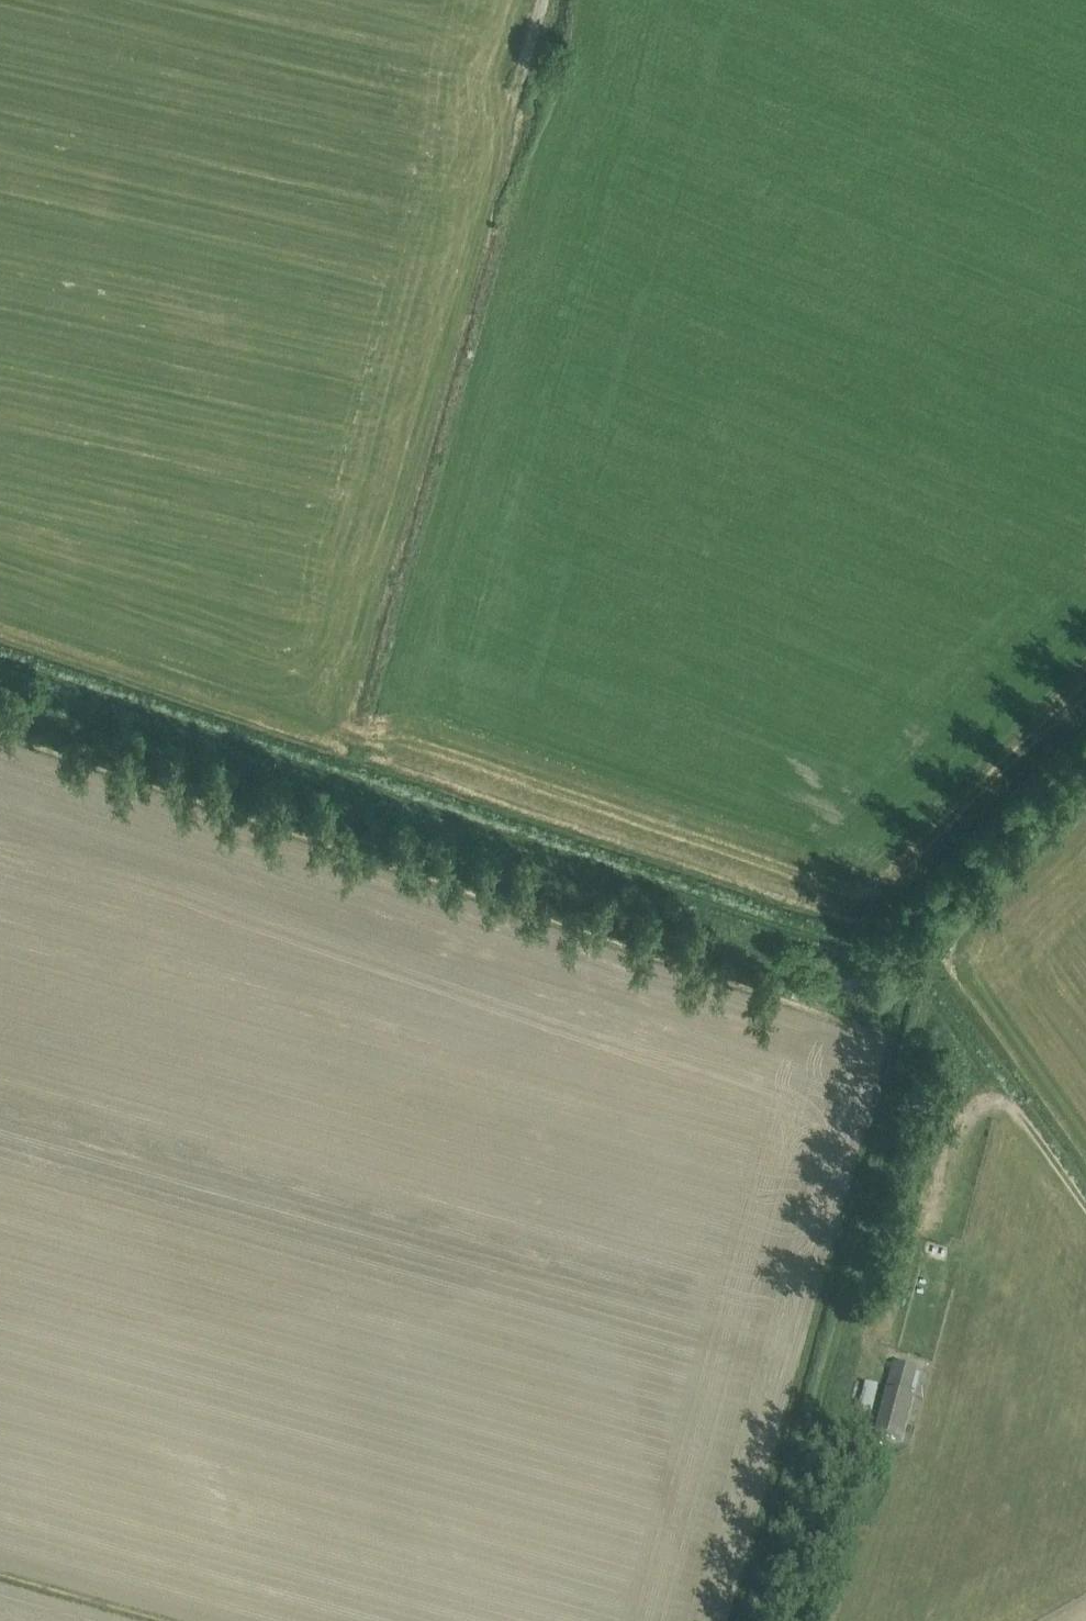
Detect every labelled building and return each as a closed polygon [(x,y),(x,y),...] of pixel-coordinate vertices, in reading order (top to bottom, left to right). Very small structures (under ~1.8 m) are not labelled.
[(863,1384),(860,1405),(871,1407),(875,1387),(863,1384)] [(913,1398),(888,1391),(876,1435),(902,1442),(913,1398)]
